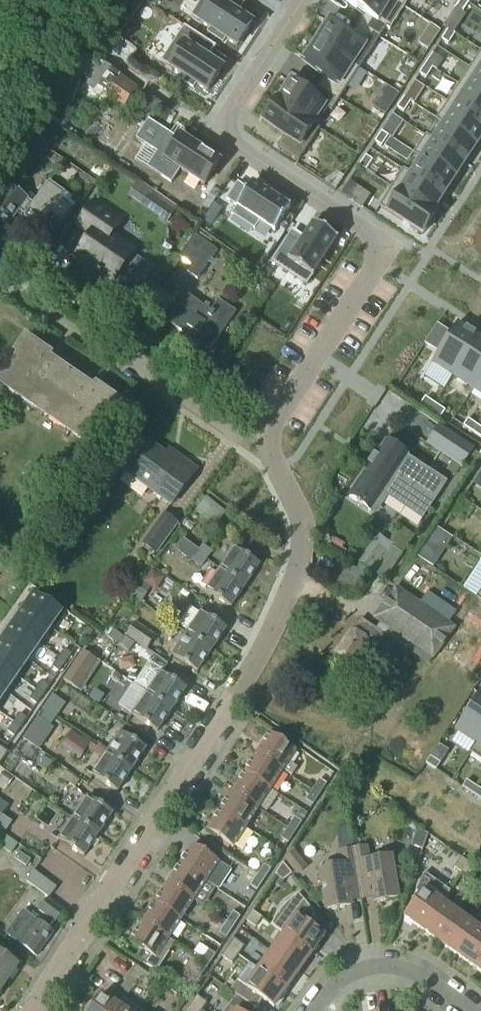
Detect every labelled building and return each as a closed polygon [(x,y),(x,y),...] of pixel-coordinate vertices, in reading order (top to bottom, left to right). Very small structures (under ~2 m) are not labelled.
[(142,3),(137,0),(126,0),(123,4),(136,13),(142,3)] [(200,21),(238,46),(253,22),(232,9),(238,0),(214,0),(200,21)] [(345,1),(364,14),(357,26),(379,40),(386,28),(389,30),(404,9),(390,0),(345,0),(345,1)] [(404,9),(409,0),(390,0),(404,9)] [(455,9),(462,14),(469,4),(464,0),(461,0),(455,9)] [(331,22),(317,44),(358,71),(379,40),(357,26),(351,35),(331,22)] [(448,31),(441,41),(448,45),(455,35),(448,31)] [(193,32),(171,66),(209,91),(224,67),(203,54),(210,43),(193,32)] [(317,44),(305,62),(324,75),(316,88),(338,102),(358,71),(317,44)] [(470,69),(480,76),(480,53),(470,69)] [(432,55),(426,65),(433,69),(439,59),(432,55)] [(426,65),(419,75),(426,80),(433,69),(426,65)] [(459,86),(480,101),(480,76),(470,69),(459,86)] [(277,101),(274,105),(318,133),(320,130),(316,127),(328,109),(332,111),(338,102),(316,88),(311,96),(291,83),(278,102),(277,101)] [(448,103),(480,125),(480,101),(459,86),(448,103)] [(410,89),(404,99),(410,103),(417,93),(410,89)] [(404,99),(397,109),(404,114),(410,103),(404,99)] [(436,120),(444,125),(476,147),(480,139),(480,125),(448,103),(436,120)] [(274,105),(263,122),(284,136),(277,147),(299,162),(318,133),(274,105)] [(392,116),(381,133),(388,138),(390,139),(391,140),(402,123),(392,116)] [(444,125),(433,143),(465,164),(476,147),(444,125)] [(381,133),(375,143),(381,148),(388,138),(381,133)] [(167,137),(156,154),(205,185),(220,162),(182,137),(177,144),(167,137)] [(425,138),(414,155),(422,160),(454,181),(465,164),(433,143),(425,138)] [(406,162),(412,153),(391,140),(390,139),(384,147),(406,162)] [(365,157),(359,167),(366,172),(372,161),(365,157)] [(422,160),(410,177),(443,198),(454,181),(422,160)] [(403,172),(392,189),(431,214),(435,217),(436,216),(432,214),(443,198),(410,177),(403,172)] [(18,210),(25,216),(24,216),(40,228),(50,214),(63,223),(73,209),(61,199),(64,195),(48,182),(32,204),(10,188),(0,202),(0,234),(18,210)] [(237,182),(226,199),(275,231),(290,207),(252,183),(248,189),(237,182)] [(350,182),(341,195),(363,209),(371,196),(350,182)] [(392,189),(379,208),(423,236),(435,217),(431,214),(392,189)] [(162,198),(152,213),(166,222),(175,207),(162,198)] [(129,293),(147,266),(130,255),(132,252),(109,236),(121,219),(95,202),(77,229),(90,238),(74,261),(95,275),(95,276),(98,279),(99,278),(110,285),(112,282),(129,293)] [(211,228),(221,211),(214,206),(203,223),(211,228)] [(290,237),(279,254),(313,276),(338,238),(314,223),(301,244),(290,237)] [(187,274),(197,281),(217,252),(194,237),(179,259),(192,268),(187,274)] [(263,267),(259,274),(268,281),(272,273),(263,267)] [(210,312),(187,297),(167,325),(183,336),(187,330),(197,337),(193,342),(209,353),(236,314),(217,302),(210,312)] [(435,330),(425,345),(438,354),(432,364),(453,378),(479,338),(458,324),(448,339),(435,330)] [(453,378),(473,391),(480,379),(480,339),(479,338),(453,378)] [(87,446),(102,423),(99,421),(103,414),(110,419),(120,404),(95,386),(92,390),(45,358),(48,354),(25,339),(15,353),(21,358),(17,364),(14,362),(5,376),(0,373),(0,386),(87,446)] [(473,391),(480,396),(480,379),(473,391)] [(425,399),(420,406),(430,413),(435,405),(425,399)] [(435,405),(430,413),(440,420),(445,413),(435,405)] [(468,421),(463,428),(473,435),(478,428),(468,421)] [(443,425),(429,446),(462,469),(476,448),(443,425)] [(473,435),(480,440),(480,430),(478,428),(473,435)] [(172,507),(196,472),(167,452),(164,456),(146,443),(125,475),(172,507)] [(363,479),(350,499),(370,512),(383,493),(423,520),(442,491),(405,466),(410,459),(387,443),(363,479)] [(207,497),(195,513),(215,528),(227,512),(207,497)] [(141,544),(157,555),(180,524),(164,513),(141,544)] [(371,533),(352,559),(374,575),(393,549),(371,533)] [(194,559),(200,550),(185,540),(180,547),(180,553),(189,559),(194,559)] [(425,544),(416,558),(431,569),(441,555),(425,544)] [(192,562),(202,569),(213,553),(203,546),(200,550),(194,559),(192,562)] [(220,570),(245,587),(259,565),(234,548),(220,570)] [(230,608),(245,587),(220,570),(205,592),(230,608)] [(152,571),(143,584),(156,592),(164,579),(152,571)] [(147,595),(137,588),(131,599),(141,605),(147,595)] [(32,592),(21,609),(51,630),(62,613),(32,592)] [(432,655),(448,630),(396,594),(379,619),(432,655)] [(190,607),(177,626),(187,633),(186,634),(211,651),(226,630),(201,613),(200,614),(190,607)] [(21,609),(10,625),(40,646),(51,630),(21,609)] [(352,666),(353,664),(363,671),(387,637),(361,620),(353,632),(351,630),(335,654),(352,666)] [(135,623),(125,637),(146,651),(156,637),(135,623)] [(0,640),(0,643),(29,662),(40,646),(10,625),(0,640)] [(86,628),(79,637),(87,642),(93,633),(86,628)] [(186,634),(172,656),(197,673),(211,651),(186,634)] [(119,646),(129,653),(135,645),(125,638),(119,646)] [(17,678),(29,662),(0,643),(0,666),(17,678)] [(64,650),(58,659),(66,664),(72,655),(64,650)] [(83,652),(63,681),(76,690),(96,661),(83,652)] [(58,659),(51,668),(59,673),(66,664),(58,659)] [(148,663),(133,686),(171,711),(185,689),(161,673),(161,671),(148,663)] [(6,694),(17,678),(0,666),(0,690),(6,694)] [(42,682),(35,691),(43,697),(50,687),(42,682)] [(133,686),(118,707),(156,733),(171,711),(133,686)] [(89,699),(99,705),(105,696),(94,690),(89,699)] [(35,691),(29,700),(37,706),(43,697),(35,691)] [(454,731),(474,745),(475,745),(480,735),(480,692),(480,691),(454,731)] [(52,696),(41,711),(55,720),(66,705),(52,696)] [(41,711),(22,740),(36,749),(45,736),(55,720),(41,711)] [(19,714),(13,723),(21,729),(27,720),(19,714)] [(13,723),(7,732),(15,738),(21,729),(13,723)] [(90,745),(72,732),(63,744),(82,757),(90,745)] [(106,754),(131,771),(146,749),(121,733),(106,754)] [(292,777),(297,769),(288,763),(295,751),(269,735),(256,755),(282,772),(282,771),(292,777)] [(469,753),(480,761),(480,735),(475,745),(474,745),(469,753)] [(438,745),(425,764),(435,771),(445,757),(443,749),(438,745)] [(8,754),(0,748),(0,766),(8,754)] [(116,793),(131,771),(106,754),(91,776),(116,793)] [(243,775),(269,791),(282,772),(256,755),(243,775)] [(43,758),(37,766),(46,772),(51,764),(43,758)] [(66,772),(61,779),(75,788),(80,782),(66,772)] [(0,776),(0,780),(9,786),(13,779),(2,773),(0,776)] [(353,793),(359,785),(343,773),(337,782),(353,793)] [(257,811),(269,791),(243,775),(231,794),(257,811)] [(312,792),(319,796),(326,785),(319,781),(312,792)] [(466,781),(462,788),(472,795),(476,788),(466,781)] [(472,795),(480,801),(480,791),(476,788),(472,795)] [(313,806),(319,796),(312,792),(306,801),(313,806)] [(244,830),(257,811),(231,794),(218,813),(244,830)] [(72,819),(98,835),(112,814),(87,797),(72,819)] [(9,807),(0,800),(0,820),(9,807)] [(291,817),(294,819),(295,818),(302,823),(308,814),(297,808),(291,817)] [(232,848),(244,830),(218,813),(206,832),(217,839),(215,842),(228,850),(230,847),(232,848)] [(0,820),(0,827),(5,831),(10,823),(2,817),(0,820)] [(294,819),(287,830),(294,835),(302,823),(295,818),(294,819)] [(83,857),(98,835),(72,819),(58,840),(83,857)] [(288,844),(294,835),(287,830),(281,840),(288,844)] [(416,831),(411,846),(422,850),(428,835),(416,831)] [(179,867),(204,884),(218,863),(192,846),(179,867)] [(352,850),(361,900),(378,897),(379,903),(398,900),(391,857),(368,861),(366,848),(352,850)] [(343,903),(361,900),(352,850),(342,852),(339,853),(341,865),(318,869),(325,912),(344,909),(343,903)] [(284,860),(297,876),(308,868),(294,851),(284,860)] [(462,874),(469,864),(461,858),(453,868),(462,874)] [(469,864),(462,874),(471,881),(478,870),(469,864)] [(283,865),(274,877),(283,883),(292,876),(283,865)] [(256,878),(263,882),(271,870),(264,866),(256,878)] [(166,886),(192,903),(204,884),(179,867),(166,886)] [(26,883),(48,899),(49,899),(57,888),(34,871),(26,883)] [(442,903),(450,892),(424,874),(416,892),(420,895),(403,918),(421,931),(442,903)] [(257,892),(263,882),(256,878),(250,887),(257,892)] [(154,905),(180,922),(192,903),(166,886),(154,905)] [(64,911),(49,899),(48,899),(39,912),(55,923),(64,911)] [(460,915),(442,903),(421,931),(439,944),(460,915)] [(167,941),(180,922),(154,905),(141,924),(167,941)] [(23,912),(6,934),(35,957),(52,934),(23,912)] [(255,928),(261,919),(251,912),(245,921),(255,928)] [(226,925),(233,929),(240,918),(233,913),(226,925)] [(457,956),(477,928),(460,915),(439,944),(457,956)] [(283,935),(311,955),(324,937),(296,917),(283,935)] [(162,949),(167,941),(141,924),(129,943),(138,949),(132,957),(153,970),(165,951),(162,949)] [(227,939),(233,929),(226,925),(220,934),(227,939)] [(457,956),(474,969),(480,959),(480,930),(477,928),(457,956)] [(270,952),(299,973),(311,955),(283,935),(270,952)] [(227,948),(238,956),(244,947),(234,940),(227,948)] [(231,964),(238,956),(227,948),(221,957),(231,964)] [(201,963),(208,968),(215,956),(209,952),(201,963)] [(286,990),(299,973),(270,952),(258,970),(286,990)] [(17,967),(0,956),(0,991),(17,967)] [(202,977),(208,968),(201,963),(195,972),(202,977)] [(137,983),(144,973),(136,966),(128,977),(137,983)] [(230,992),(235,996),(250,1007),(257,997),(273,1008),(286,990),(258,970),(245,988),(236,982),(229,992),(230,992)] [(144,973),(137,983),(146,989),(153,979),(144,973)] [(120,1007),(102,994),(97,1000),(92,1002),(88,1006),(86,1010),(117,1010),(120,1007)] [(250,1007),(235,996),(225,1010),(256,1010),(250,1007)] [(198,1010),(201,1010),(206,1004),(196,997),(190,1005),(198,1010)] [(125,1002),(121,1008),(120,1007),(117,1010),(138,1010),(125,1002)]
